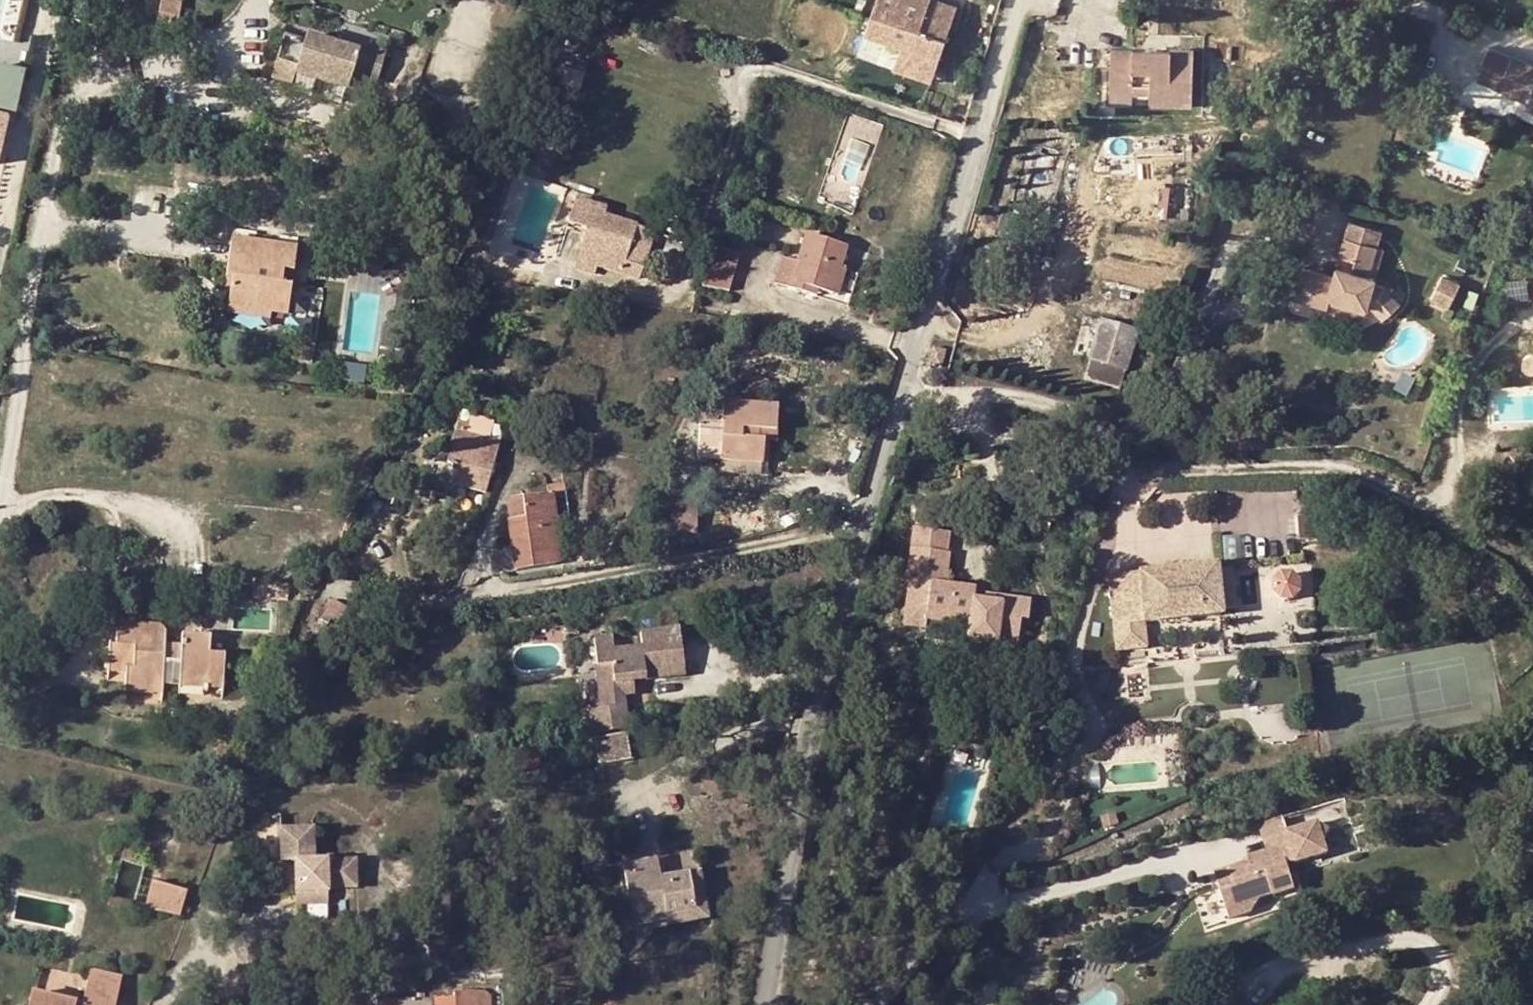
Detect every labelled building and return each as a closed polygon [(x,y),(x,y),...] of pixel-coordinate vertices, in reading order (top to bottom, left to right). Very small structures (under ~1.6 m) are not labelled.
[(182,0),(160,0),(154,27),(164,29),(165,23),(177,25),(182,0)] [(956,6),(939,0),(877,0),(864,34),(901,48),(897,59),(932,72),(956,6)] [(283,34),(271,77),(292,83),(294,76),(348,90),(351,78),(379,86),(388,52),(360,43),(358,49),(305,35),(304,40),(283,34)] [(1172,50),(1111,49),(1109,92),(1132,92),(1150,93),(1149,104),(1191,105),(1193,47),(1171,48),(1172,50)] [(1492,48),(1478,80),(1496,87),(1510,57),(1492,48)] [(556,66),(583,73),(586,62),(559,54),(556,66)] [(1514,56),(1498,89),(1517,97),(1520,90),(1528,95),(1525,101),(1523,106),(1532,110),(1532,65),(1514,56)] [(932,72),(897,59),(893,70),(929,82),(932,72)] [(578,90),(583,73),(556,66),(550,64),(540,98),(550,101),(555,84),(578,90)] [(19,103),(24,74),(0,71),(0,100),(19,103)] [(1520,90),(1517,97),(1525,101),(1528,95),(1520,90)] [(1109,103),(1132,103),(1132,92),(1109,92),(1109,103)] [(1523,106),(1518,116),(1532,123),(1532,110),(1523,106)] [(1413,134),(1398,129),(1395,136),(1411,141),(1413,134)] [(521,159),(517,172),(529,176),(530,171),(531,169),(525,168),(527,161),(521,159)] [(546,176),(530,171),(529,176),(544,181),(546,176)] [(595,264),(621,271),(635,225),(603,215),(605,208),(575,199),(568,221),(585,227),(576,257),(595,264)] [(1352,223),(1347,239),(1376,247),(1381,231),(1352,223)] [(639,277),(654,231),(635,225),(621,271),(639,277)] [(255,231),(232,228),(231,237),(254,240),(255,231)] [(271,243),(296,246),(297,237),(272,234),(271,243)] [(781,258),(773,282),(805,292),(807,286),(817,289),(832,294),(839,268),(846,247),(804,234),(795,262),(781,258)] [(301,272),(293,271),(296,246),(271,243),(254,240),(231,237),(226,276),(231,277),(238,278),(237,285),(230,284),(226,314),(269,320),(270,314),(283,316),(286,316),(288,304),(291,284),(299,286),(301,272)] [(1314,269),(1305,300),(1327,306),(1329,302),(1364,312),(1367,303),(1372,304),(1384,316),(1399,302),(1385,284),(1373,280),(1374,276),(1372,275),(1368,274),(1376,247),(1347,239),(1342,255),(1355,259),(1352,270),(1345,279),(1336,276),(1314,269)] [(307,244),(305,260),(314,262),(316,246),(307,244)] [(738,254),(712,247),(702,283),(728,290),(738,254)] [(595,264),(576,257),(573,267),(592,273),(595,264)] [(1305,300),(1314,269),(1300,265),(1291,296),(1305,300)] [(1345,279),(1352,270),(1339,266),(1336,276),(1345,279)] [(839,268),(832,294),(837,295),(845,270),(839,268)] [(1460,285),(1442,276),(1431,298),(1449,307),(1460,285)] [(807,286),(805,292),(815,295),(817,289),(807,286)] [(286,316),(283,316),(281,331),(301,334),(304,306),(288,304),(286,316)] [(225,324),(268,329),(269,320),(226,314),(225,324)] [(1083,379),(1118,389),(1136,331),(1099,320),(1083,379)] [(941,365),(946,349),(934,346),(930,361),(941,365)] [(219,351),(209,350),(208,358),(217,359),(219,351)] [(1532,369),(1532,352),(1527,353),(1524,357),(1523,359),(1524,364),(1527,368),(1532,369)] [(345,364),(343,378),(361,381),(364,366),(345,364)] [(744,399),(762,403),(769,381),(750,376),(744,399)] [(757,430),(774,431),(777,406),(723,403),(719,460),(762,463),(763,441),(763,439),(757,439),(757,430)] [(457,421),(446,462),(460,466),(454,484),(484,493),(498,444),(463,434),(466,424),(457,421)] [(757,439),(763,439),(763,441),(774,442),(774,431),(757,430),(757,439)] [(563,483),(546,486),(547,494),(513,499),(511,500),(508,502),(506,504),(505,507),(514,569),(556,564),(550,527),(554,527),(553,519),(568,517),(563,483)] [(694,499),(652,500),(653,534),(695,533),(694,499)] [(943,552),(946,533),(912,527),(909,547),(903,580),(905,581),(925,583),(921,605),(903,603),(900,624),(920,626),(921,619),(963,624),(961,638),(1013,646),(1017,619),(1024,620),(1027,602),(994,597),(993,603),(978,602),(978,606),(968,604),(970,593),(971,589),(940,585),(945,552),(943,552)] [(1219,617),(1213,567),(1108,577),(1116,652),(1147,648),(1145,625),(1219,617)] [(1293,575),(1288,574),(1285,574),(1281,575),(1276,579),(1274,582),(1273,588),(1273,592),(1277,598),(1280,600),(1287,602),(1291,601),(1296,598),(1300,592),(1301,589),(1301,585),(1298,579),(1293,575)] [(329,578),(326,596),(354,601),(357,583),(329,578)] [(252,580),(251,598),(287,600),(288,582),(252,580)] [(905,581),(903,603),(921,605),(925,583),(905,581)] [(993,603),(994,597),(970,593),(968,604),(978,606),(978,602),(993,603)] [(332,599),(320,619),(328,624),(331,619),(337,622),(346,608),(332,599)] [(963,624),(921,619),(920,626),(918,637),(961,643),(961,638),(963,624)] [(174,643),(165,643),(166,630),(159,624),(116,621),(114,645),(108,644),(107,668),(117,669),(116,672),(125,673),(124,688),(134,688),(133,692),(151,693),(151,690),(162,690),(164,661),(179,662),(179,678),(222,681),(224,654),(209,653),(210,637),(180,635),(180,643),(180,648),(174,648),(174,643)] [(613,635),(593,637),(600,697),(622,694),(634,694),(632,682),(684,676),(678,628),(639,632),(640,645),(614,648),(613,635)] [(222,681),(179,678),(178,685),(222,688),(222,681)] [(602,708),(623,706),(622,694),(600,697),(602,708)] [(592,709),(595,734),(626,729),(623,706),(602,708),(592,709)] [(625,733),(594,739),(598,763),(630,759),(625,733)] [(1280,817),(1256,824),(1259,833),(1265,850),(1288,844),(1284,830),(1280,817)] [(1227,897),(1222,898),(1228,919),(1250,912),(1259,897),(1271,894),(1273,895),(1292,889),(1284,864),(1326,851),(1317,820),(1284,830),(1288,844),(1265,850),(1246,857),(1249,861),(1228,868),(1231,882),(1223,883),(1227,897)] [(293,897),(328,896),(327,889),(356,888),(355,860),(314,861),(312,828),(279,830),(281,861),(292,861),(293,897)] [(949,846),(959,849),(963,838),(952,835),(949,846)] [(133,852),(123,849),(120,858),(130,861),(133,852)] [(683,873),(699,870),(695,851),(679,853),(683,873)] [(692,900),(703,898),(699,870),(683,873),(659,877),(656,860),(621,865),(631,924),(666,919),(666,914),(694,909),(692,900)] [(1231,882),(1228,868),(1214,872),(1222,898),(1227,897),(1223,883),(1231,882)] [(186,892),(152,882),(145,905),(179,915),(186,892)] [(328,896),(293,897),(293,905),(328,904),(328,896)] [(694,909),(666,914),(666,919),(667,925),(706,919),(703,898),(692,900),(694,909)] [(89,971),(82,1004),(115,1004),(120,978),(89,971)] [(1056,988),(1053,999),(1064,1001),(1067,991),(1056,988)] [(432,999),(432,1004),(489,1004),(488,991),(452,992),(453,999),(432,999)] [(1223,996),(1217,1004),(1238,1004),(1223,996)] [(29,997),(27,1004),(68,1004),(29,997)]
